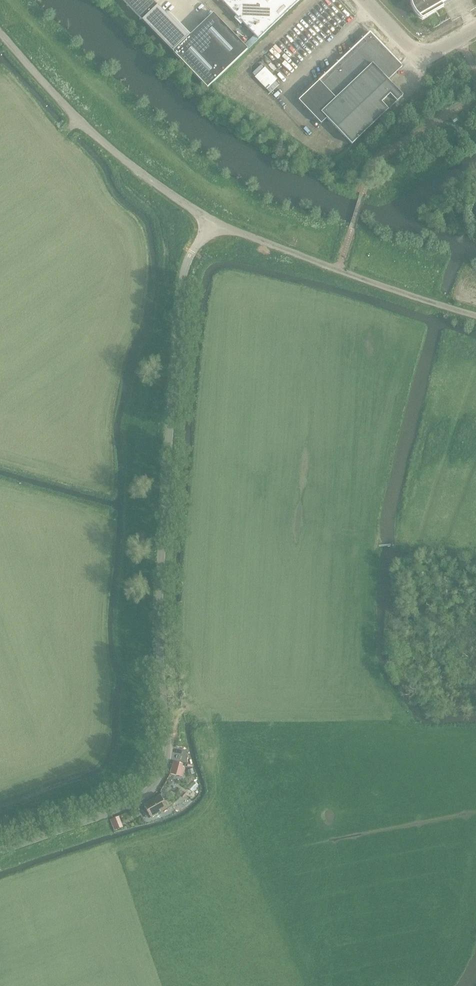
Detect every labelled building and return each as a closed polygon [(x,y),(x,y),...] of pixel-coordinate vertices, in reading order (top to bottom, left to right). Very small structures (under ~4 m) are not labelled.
[(143,21),(158,6),(153,0),(123,0),(143,21)] [(259,40),(301,0),(221,0),(259,40)] [(412,1),(412,3),(412,5),(413,7),(414,9),(415,11),(416,13),(417,14),(419,16),(420,16),(421,18),(423,19),(444,6),(442,4),(449,0),(411,0),(412,1)] [(158,6),(143,21),(173,52),(189,37),(158,6)] [(189,37),(173,52),(208,88),(248,49),(214,13),(189,37)] [(336,65),(319,82),(299,101),(322,124),(327,119),(352,145),(403,96),(388,80),(403,66),(370,33),(341,61),(342,63),(336,65)] [(171,773),(182,776),(185,768),(182,767),(183,764),(174,761),(171,773)] [(170,780),(164,791),(175,796),(180,786),(170,780)] [(160,795),(144,804),(151,818),(168,808),(160,795)] [(113,825),(119,823),(117,817),(111,819),(113,825)]
